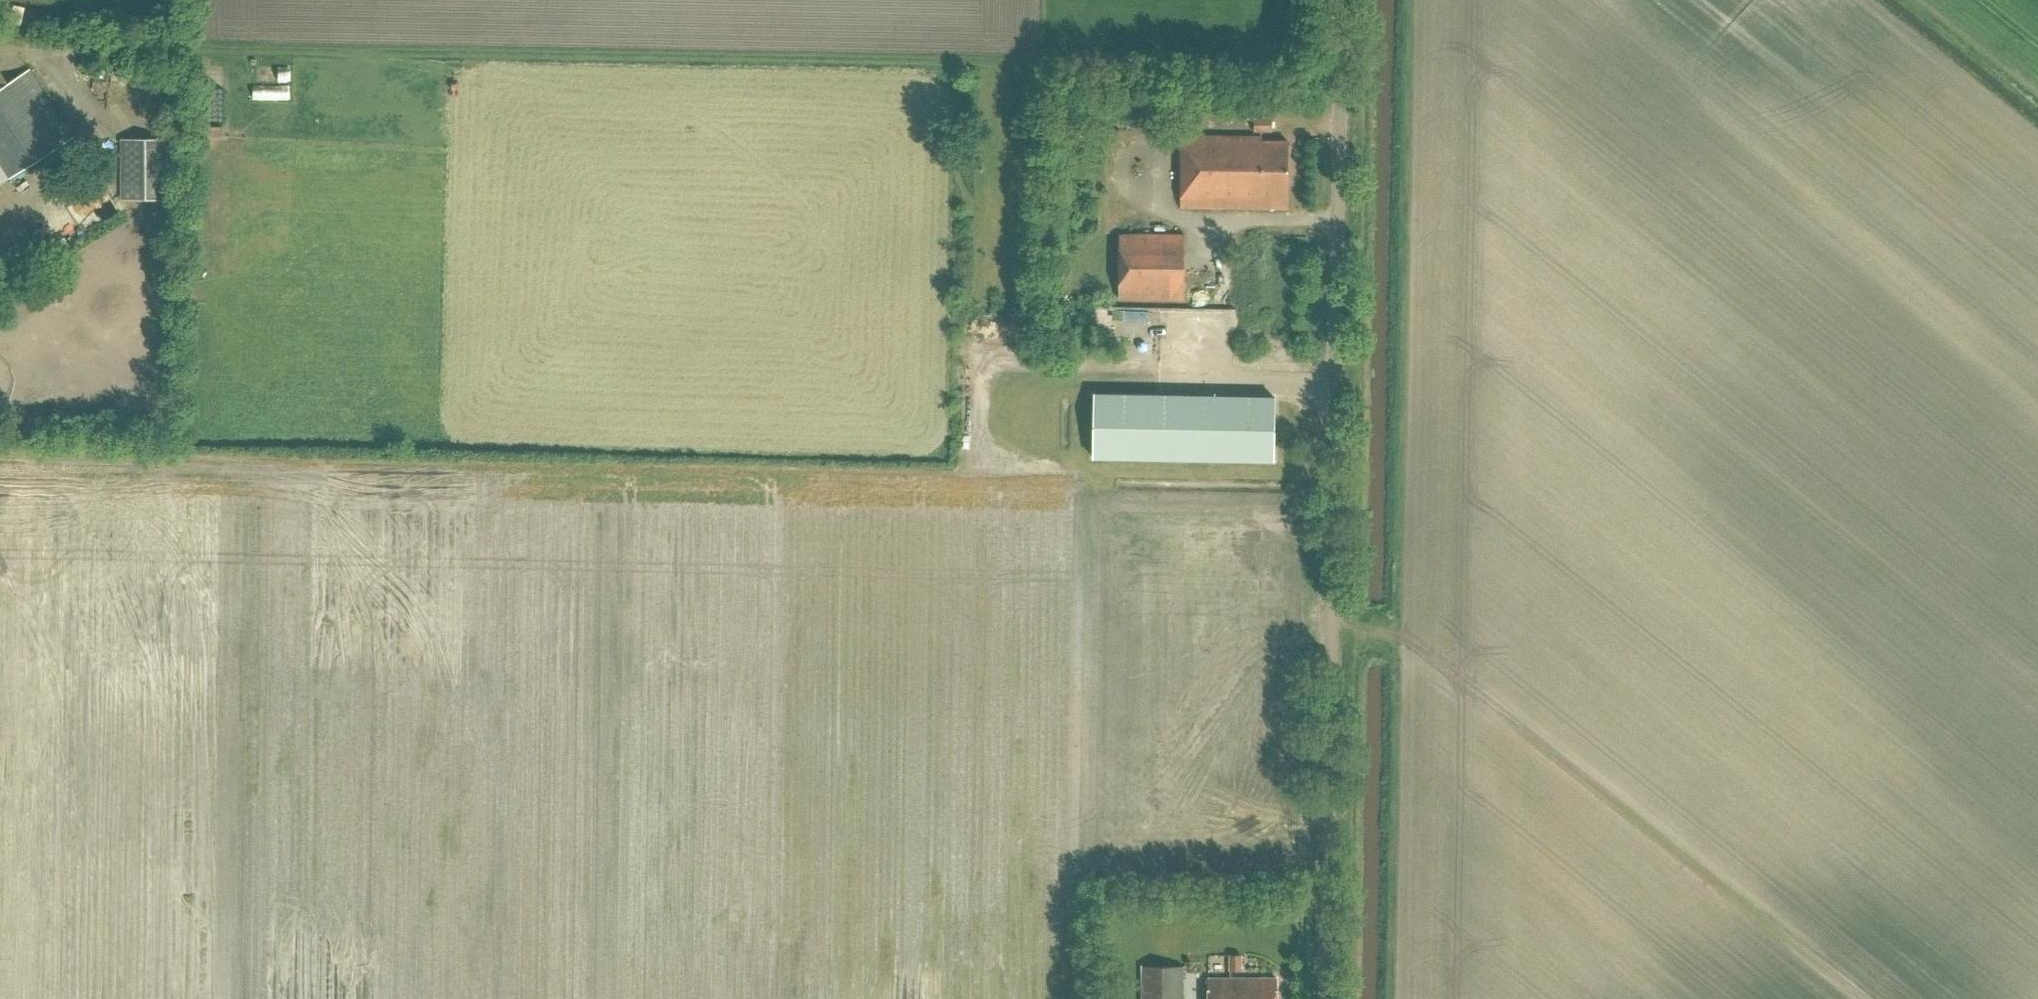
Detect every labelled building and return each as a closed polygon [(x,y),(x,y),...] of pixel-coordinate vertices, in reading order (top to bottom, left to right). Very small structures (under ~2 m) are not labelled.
[(10,178),(73,137),(29,68),(0,87),(0,163),(10,178)] [(1272,119),(1254,118),(1254,132),(1272,132),(1272,119)] [(1182,133),(1181,206),(1289,207),(1290,140),(1263,140),(1263,134),(1182,133)] [(170,138),(121,138),(122,198),(171,197),(170,138)] [(1121,235),(1120,297),(1184,298),(1185,235),(1121,235)] [(1095,393),(1093,455),(1275,459),(1276,397),(1095,393)] [(1229,955),(1229,971),(1242,971),(1242,955),(1229,955)] [(1143,998),(1183,998),(1183,965),(1143,964),(1143,998)] [(1277,978),(1209,978),(1209,998),(1277,998),(1277,978)]
